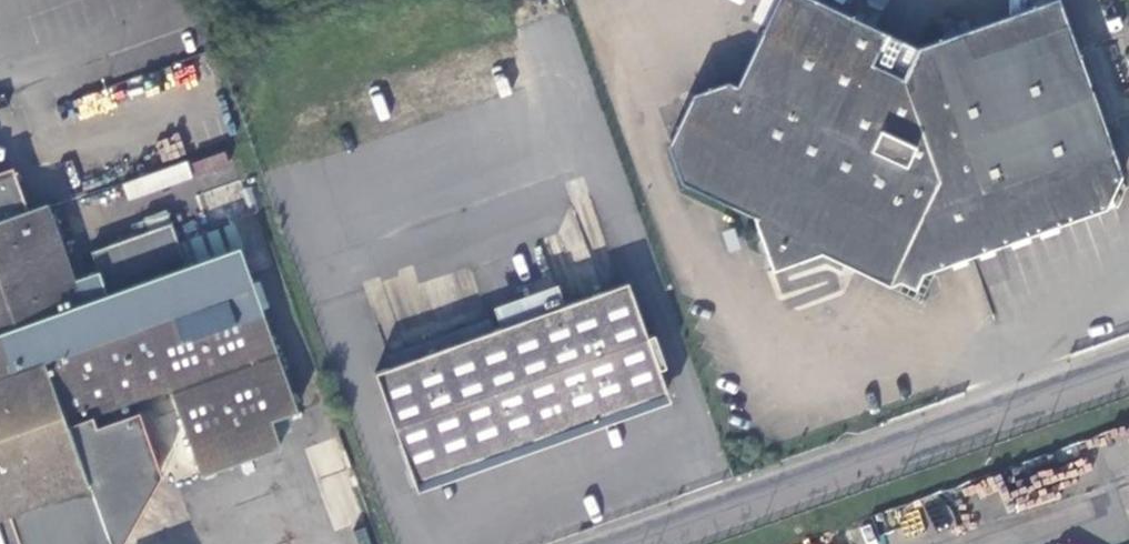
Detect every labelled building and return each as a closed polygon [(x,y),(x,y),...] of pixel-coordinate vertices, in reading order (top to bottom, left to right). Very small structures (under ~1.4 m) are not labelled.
[(734,82),(692,93),(666,144),(678,182),(750,219),(770,271),(822,253),(887,284),(906,245),(917,249),(1118,178),(1055,0),(1051,0),(914,49),(809,0),(775,0),(757,37),(768,66),(812,87),(798,118),(734,82)] [(42,504),(125,472),(103,412),(177,387),(210,477),(291,447),(280,419),(306,411),(241,226),(189,244),(182,224),(102,252),(116,293),(92,301),(57,202),(0,222),(0,543),(56,543),(42,504)] [(502,326),(376,371),(414,482),(670,393),(630,281),(564,304),(502,326)] [(558,288),(496,310),(502,326),(564,304),(558,288)] [(336,441),(309,447),(315,474),(342,467),(336,441)]
